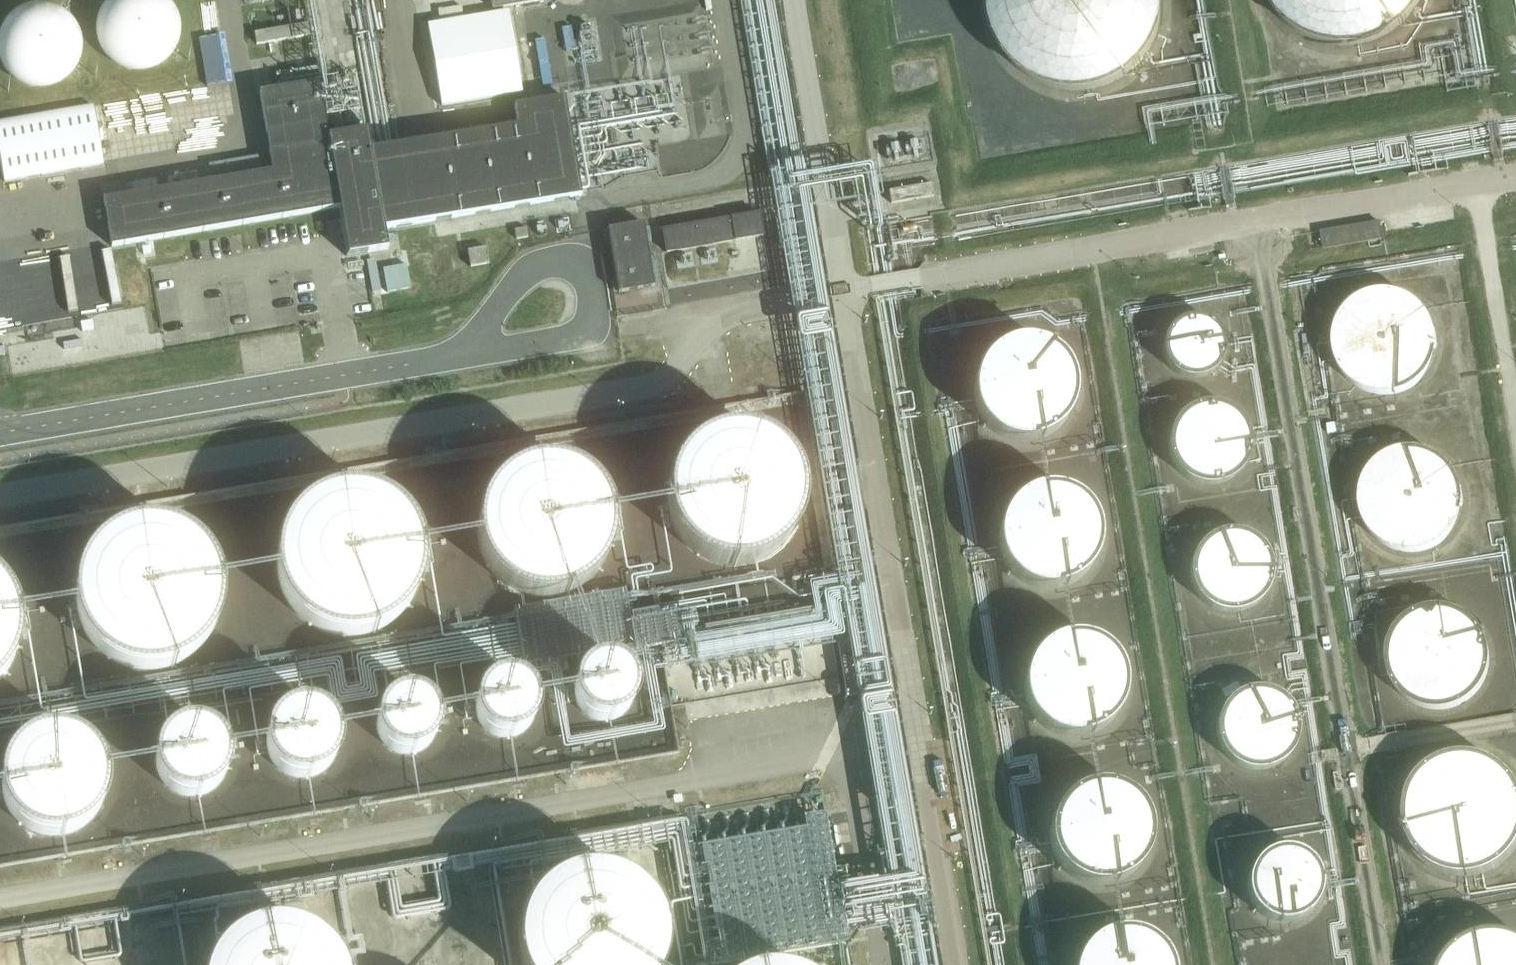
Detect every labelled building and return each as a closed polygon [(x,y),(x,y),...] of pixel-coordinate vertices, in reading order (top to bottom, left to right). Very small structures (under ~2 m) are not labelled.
[(113,54),(131,70),(153,72),(171,65),(184,49),(188,31),(184,14),(172,0),(124,0),(118,3),(109,17),(106,33),(113,54)] [(492,10),(548,1),(547,0),(491,0),(492,10)] [(992,21),(1006,51),(1028,71),(1055,83),(1088,86),(1120,76),(1142,59),(1160,32),(1167,1),(1167,0),(990,0),(992,21)] [(1274,9),(1295,30),(1322,42),(1356,44),(1387,34),(1409,17),(1421,0),(1269,0),(1274,9)] [(511,9),(428,23),(442,106),(525,92),(511,9)] [(7,52),(13,73),(32,88),(53,91),(72,84),(85,67),(88,50),(84,33),(73,19),(56,11),(36,12),(19,22),(10,36),(7,52)] [(256,46),(312,37),(310,25),(254,34),(256,46)] [(206,84),(226,82),(222,36),(203,37),(206,84)] [(581,197),(564,98),(514,107),(518,127),(371,152),(368,132),(328,138),(319,84),(259,94),(273,172),(104,201),(111,244),(112,248),(146,242),(338,209),(346,258),(366,254),(388,250),(385,231),(581,197)] [(100,105),(0,123),(0,140),(7,182),(110,164),(100,105)] [(763,237),(759,215),(663,232),(666,254),(763,237)] [(643,224),(607,231),(618,295),(654,289),(643,224)] [(1321,234),(1323,251),(1384,242),(1381,225),(1321,234)] [(526,229),(515,231),(516,240),(528,239),(526,229)] [(486,249),(468,252),(471,268),(489,265),(486,249)] [(1349,384),(1385,396),(1415,386),(1435,360),(1438,331),(1426,305),(1401,288),(1369,287),(1344,302),(1329,328),(1331,357),(1349,384)] [(1157,346),(1167,367),(1188,377),(1210,372),(1225,354),(1223,329),(1207,312),(1184,310),(1164,322),(1157,346)] [(983,440),(1019,452),(1049,442),(1069,416),(1072,387),(1060,361),(1034,344),(1003,343),(978,358),(963,384),(965,413),(983,440)] [(1166,442),(1173,463),(1191,478),(1213,481),(1231,474),(1244,458),(1248,440),(1243,423),(1232,409),(1215,401),(1195,402),(1178,412),(1169,426),(1166,442)] [(804,510),(804,501),(803,492),(801,483),(798,475),(794,467),(788,460),(782,454),(775,448),(767,443),(759,440),(751,437),(742,436),(733,436),(724,437),(716,439),(707,442),(699,447),(692,452),(686,458),(680,465),(676,473),(672,481),(670,489),(668,498),(668,507),(669,516),(671,524),(674,533),(679,540),(684,548),(690,554),(697,560),(705,564),(713,568),(722,570),(730,571),(739,572),(748,571),(757,568),(765,565),(773,561),(780,556),(787,550),(792,543),(797,535),(800,527),(803,518),(804,510)] [(1376,541),(1412,553),(1442,543),(1462,517),(1465,488),(1453,462),(1427,445),(1395,444),(1370,459),(1356,485),(1358,515),(1376,541)] [(612,537),(612,529),(611,520),(609,511),(606,503),(601,495),(596,488),(590,481),(583,476),(575,471),(567,468),(559,465),(550,464),(541,464),(532,465),(523,467),(515,470),(507,474),(500,480),(494,486),(488,493),(484,500),(480,509),(478,517),(476,526),(476,535),(477,544),(479,552),(482,560),(487,568),(492,575),(498,582),(505,587),(513,592),(521,596),(529,598),(538,599),(547,599),(556,599),(565,596),(573,593),(581,589),(588,584),(594,577),(600,571),(605,563),(608,555),(611,546),(612,537)] [(1006,586),(1043,598),(1073,588),(1093,563),(1096,533),(1084,508),(1058,490),(1026,490),(1001,505),(987,531),(988,560),(1006,586)] [(423,578),(424,570),(424,562),(423,554),(422,546),(419,538),(416,531),(411,524),(406,517),(401,512),(394,506),(388,502),(380,498),(373,495),(365,493),(357,492),(348,492),(340,493),(332,495),(325,497),(317,501),(310,505),(304,510),(298,516),(292,522),(288,529),(284,536),(282,544),(280,551),(278,560),(278,568),(279,576),(281,584),(283,592),(287,599),(291,606),(296,612),(302,618),(308,624),(315,628),(322,632),(330,635),(338,636),(346,638),(354,638),(362,637),(370,635),(378,633),(385,629),(392,625),(399,620),(405,614),(410,608),(414,601),(418,594),(421,586),(423,578)] [(220,614),(221,606),(221,598),(220,590),(219,582),(216,574),(213,566),(209,559),(204,553),(198,547),(192,542),(185,537),(177,534),(170,531),(162,529),(154,528),(146,528),(137,528),(129,530),(122,533),(114,536),(107,540),(101,545),(95,551),(90,557),(85,564),(81,571),(79,579),(77,587),(76,595),(75,603),(76,611),(78,619),(80,627),(84,634),(88,641),(93,648),(99,654),(105,659),(112,663),(119,667),(127,670),(135,672),(143,673),(151,673),(159,672),(167,671),(175,668),(182,665),(189,660),(196,656),(202,650),(207,644),(212,637),(215,629),(218,622),(220,614)] [(1189,572),(1195,593),(1213,608),(1235,611),(1254,603),(1267,587),(1270,569),(1266,552),(1255,538),(1238,530),(1218,531),(1201,541),(1192,555),(1189,572)] [(21,639),(21,631),(20,623),(19,615),(16,607),(13,600),(9,593),(4,586),(0,583),(0,685),(2,683),(7,677),(11,670),(15,663),(18,655),(20,647),(21,639)] [(1404,697),(1441,709),(1471,699),(1491,674),(1494,645),(1482,619),(1456,602),(1424,601),(1399,616),(1385,642),(1386,671),(1404,697)] [(1034,729),(1070,741),(1100,731),(1120,706),(1123,677),(1111,651),(1085,634),(1054,633),(1029,648),(1014,674),(1016,703),(1034,729)] [(577,713),(581,718),(586,722),(592,725),(598,727),(605,728),(611,727),(617,725),(623,722),(628,718),(632,713),(635,707),(637,700),(637,694),(636,687),(634,681),(630,675),(626,670),(620,667),(614,664),(608,663),(601,663),(595,664),(588,667),(583,671),(578,675),(575,681),(573,687),(572,694),(572,700),(574,707),(577,713)] [(477,726),(480,731),(485,736),(490,739),(495,742),(501,743),(507,743),(513,742),(519,740),(524,737),(529,733),(532,728),(535,723),(537,717),(537,711),(537,705),(535,699),(532,694),(528,689),(523,685),(518,682),(512,680),(506,679),(500,680),(494,681),(489,684),(484,688),(480,692),(477,697),(474,703),(473,709),(474,715),(475,721),(477,726)] [(379,744),(383,750),(389,755),(395,758),(401,760),(408,761),(415,760),(422,758),(428,754),(433,749),(437,743),(439,737),(440,730),(440,723),(438,716),(434,710),(430,705),(424,700),(418,698),(411,696),(404,696),(397,698),(391,701),(385,705),(381,711),(377,717),(376,724),(375,731),(377,738),(379,744)] [(1217,739),(1223,760),(1241,775),(1263,778),(1282,770),(1295,754),(1298,736),(1294,719),(1283,706),(1266,698),(1246,699),(1229,709),(1220,723),(1217,739)] [(269,757),(271,762),(274,766),(277,770),(281,773),(286,776),(290,778),(295,779),(300,780),(305,780),(311,779),(315,777),(320,775),(324,772),(328,769),(331,765),(334,760),(336,756),(337,751),(337,745),(337,740),(336,735),(334,731),(332,726),(329,722),(325,718),(321,715),(316,713),(312,711),(307,710),(302,710),(296,710),(291,711),(287,713),(282,716),(278,719),(275,723),(272,727),(270,732),(268,737),(267,742),(267,747),(268,752),(269,757)] [(157,780),(161,786),(167,792),(173,796),(181,799),(188,800),(196,799),(203,797),(210,794),(216,789),(221,783),(225,776),(227,769),(227,761),(226,754),(223,746),(219,740),(213,735),(207,730),(200,728),(192,726),(185,727),(177,729),(170,732),(164,737),(159,743),(156,750),(154,757),(153,765),(155,772),(157,780)] [(59,837),(68,835),(76,832),(83,828),(90,822),(96,815),(100,808),(103,800),(105,791),(105,782),(104,774),(101,765),(97,758),(91,751),(85,745),(77,740),(69,737),(61,735),(52,734),(44,735),(35,738),(27,742),(20,747),(14,753),(9,760),(5,768),(3,776),(2,785),(3,793),(5,802),(8,810),(13,817),(19,824),(26,829),(33,833),(42,836),(50,837),(59,837)] [(1413,849),(1432,867),(1457,875),(1487,871),(1508,859),(1515,849),(1515,771),(1499,755),(1475,746),(1450,747),(1430,756),(1411,774),(1401,795),(1400,821),(1413,849)] [(1058,882),(1095,894),(1125,884),(1145,858),(1148,829),(1136,803),(1110,786),(1078,785),(1053,800),(1039,826),(1040,855),(1058,882)] [(848,946),(829,817),(759,827),(760,832),(712,839),(710,830),(666,837),(684,964),(717,964),(848,946)] [(1245,900),(1252,921),(1270,936),(1292,939),(1311,931),(1324,915),(1327,897),(1323,880),(1312,867),(1294,859),(1275,860),(1258,870),(1248,883),(1245,900)] [(665,955),(666,947),(665,939),(663,931),(661,923),(658,915),(654,908),(649,901),(643,895),(637,890),(630,885),(623,882),(615,879),(607,876),(599,875),(591,875),(583,876),(574,877),(567,879),(559,883),(552,887),(545,892),(539,897),(534,904),(529,910),(525,918),(522,925),(520,933),(519,941),(519,949),(519,958),(521,964),(664,964),(664,963),(665,955)] [(1504,926),(1479,927),(1459,935),(1440,953),(1435,964),(1515,964),(1515,930),(1504,926)] [(338,961),(333,954),(328,948),(321,943),(315,938),(307,934),(300,931),(292,929),(284,928),(275,928),(267,928),(259,930),(251,932),(244,935),(237,939),(230,944),(224,950),(218,956),(214,963),(213,964),(341,964),(338,961)] [(1160,951),(1134,933),(1102,932),(1077,947),(1068,964),(1166,964),(1160,951)]
